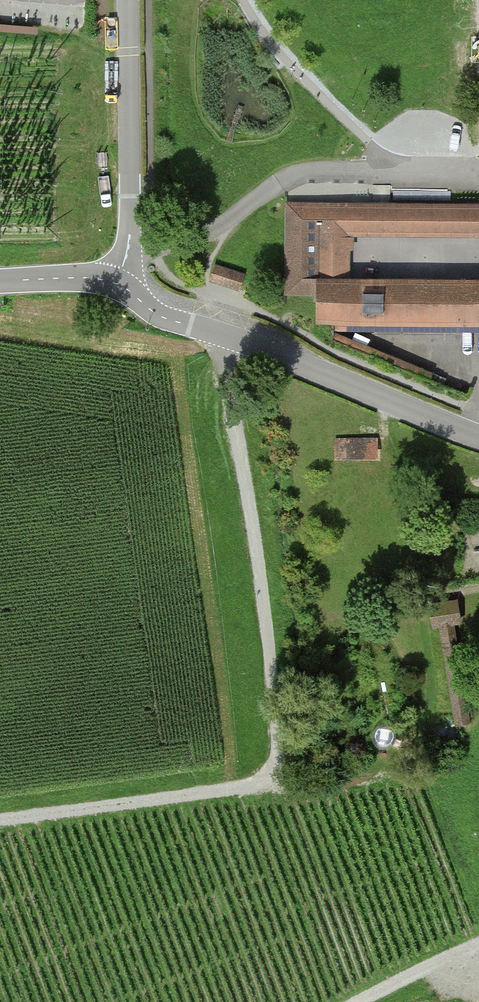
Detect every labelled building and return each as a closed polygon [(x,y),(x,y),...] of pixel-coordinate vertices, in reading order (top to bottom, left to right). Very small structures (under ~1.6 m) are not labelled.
[(390,186),(373,186),(373,202),(451,200),(451,189),(390,190),(390,186)] [(478,320),(478,281),(347,280),(347,233),(478,234),(478,206),(373,205),(289,204),(288,292),(319,292),(319,319),(333,319),(478,320)] [(243,275),(215,266),(211,279),(238,288),(243,275)] [(336,435),(337,456),(381,454),(380,433),(336,435)]
